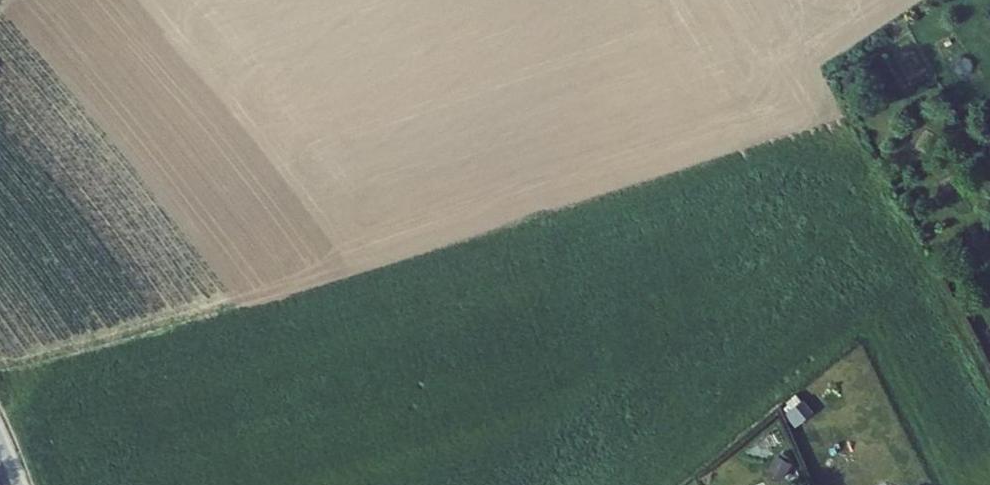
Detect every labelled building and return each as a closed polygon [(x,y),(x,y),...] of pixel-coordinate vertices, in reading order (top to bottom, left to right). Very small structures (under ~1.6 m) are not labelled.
[(980,352),(989,370),(989,346),(980,352)]
